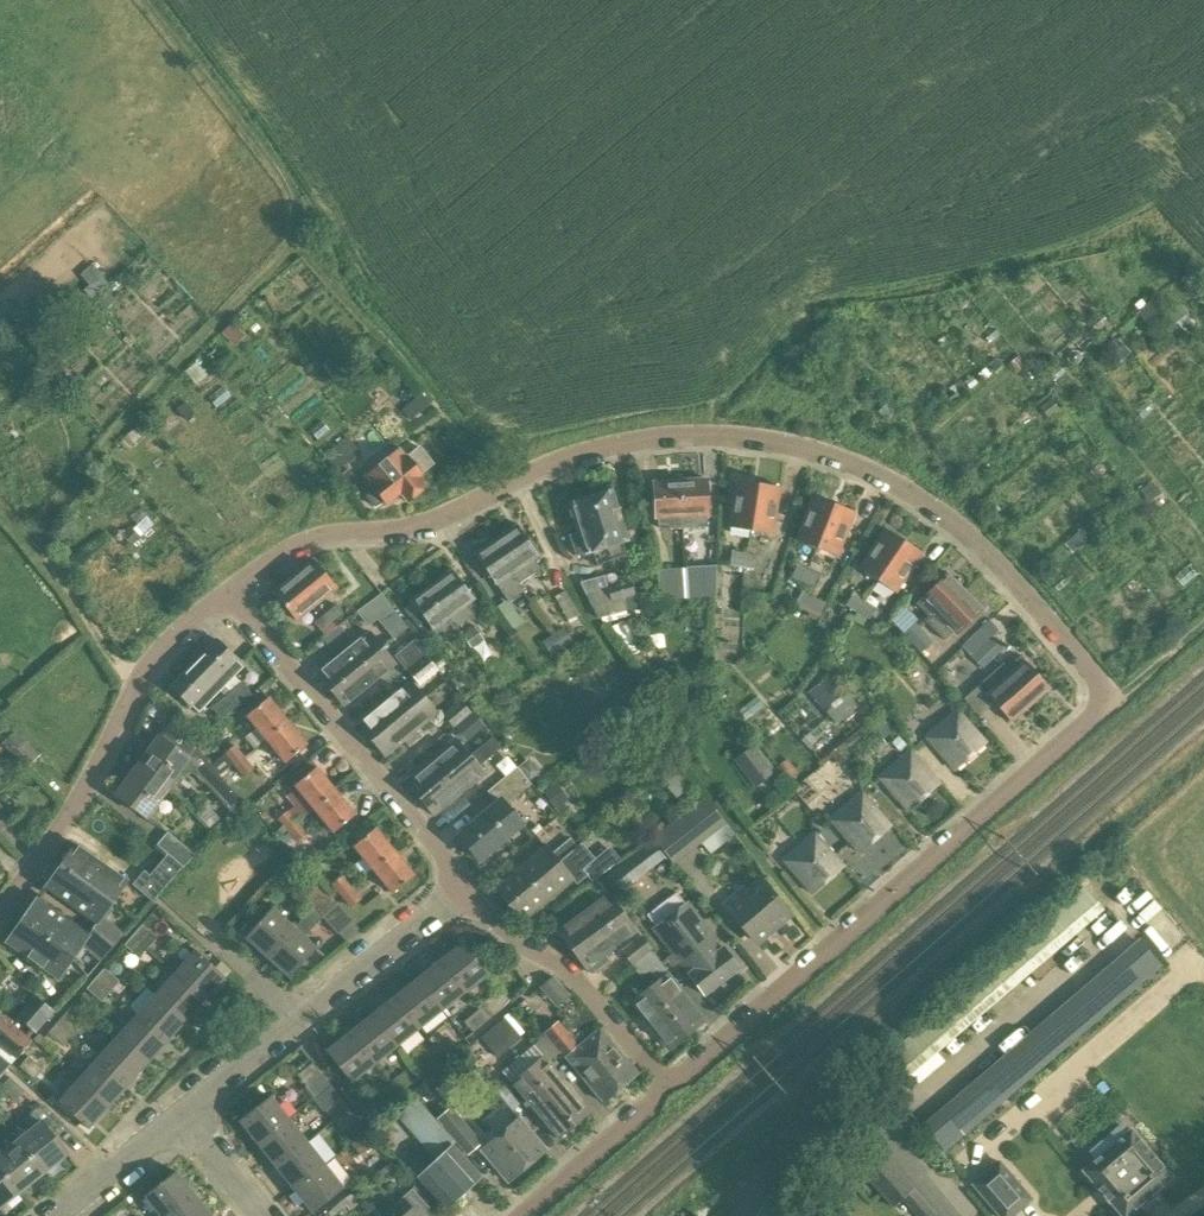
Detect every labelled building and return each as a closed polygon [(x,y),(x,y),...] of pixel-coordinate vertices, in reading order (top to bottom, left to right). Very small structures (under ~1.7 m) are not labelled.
[(233,325),(223,334),(232,344),(242,335),(233,325)] [(420,394),(411,403),(420,412),(429,404),(420,394)] [(324,455),(336,472),(361,453),(360,451),(365,447),(355,436),(350,440),(347,437),(324,455)] [(399,449),(365,476),(372,485),(371,486),(373,489),(365,497),(374,507),(384,502),(386,504),(400,493),(407,502),(426,487),(419,478),(422,475),(421,474),(433,464),(419,447),(407,457),(406,456),(405,457),(399,449)] [(706,479),(679,481),(682,528),(706,527),(705,515),(707,515),(705,481),(706,481),(706,479)] [(682,528),(679,481),(654,483),(656,518),(657,518),(660,530),(682,528)] [(751,530),(758,484),(735,481),(728,527),(751,530)] [(781,488),(758,484),(751,530),(774,534),(781,488)] [(592,500),(612,561),(626,556),(621,540),(627,539),(612,493),(592,500)] [(816,549),(834,504),(813,496),(795,541),(816,549)] [(612,561),(592,500),(571,506),(580,532),(569,535),(576,556),(591,551),(596,566),(612,561)] [(834,504),(816,549),(837,557),(855,512),(834,504)] [(518,525),(496,540),(524,580),(540,569),(533,558),(538,555),(518,525)] [(877,581),(904,541),(885,528),(858,568),(877,581)] [(524,580),(496,540),(475,554),(508,602),(523,592),(518,584),(524,580)] [(923,553),(904,541),(877,581),(896,593),(923,553)] [(742,567),(744,553),(732,551),(729,565),(742,567)] [(744,553),(742,567),(755,569),(757,555),(744,553)] [(293,576),(316,604),(337,587),(314,559),(293,576)] [(808,570),(796,565),(791,578),(803,583),(808,570)] [(686,568),(688,598),(715,597),(716,566),(686,568)] [(657,570),(662,599),(684,597),(682,568),(657,570)] [(432,586),(461,625),(477,613),(469,603),(474,599),(453,570),(432,586)] [(808,570),(803,583),(815,588),(820,574),(808,570)] [(930,626),(965,592),(947,573),(921,599),(916,604),(928,616),(924,620),(930,626)] [(316,604),(293,576),(273,593),(296,621),(316,604)] [(603,576),(580,583),(597,618),(598,618),(605,616),(627,610),(627,608),(624,598),(611,602),(606,586),(603,576)] [(618,582),(624,598),(636,595),(630,578),(618,582)] [(618,582),(606,586),(611,602),(624,598),(618,582)] [(461,625),(432,586),(411,601),(436,635),(450,624),(454,629),(461,625)] [(965,592),(930,626),(944,640),(953,631),(957,635),(983,610),(965,592)] [(856,612),(864,600),(853,593),(845,604),(856,612)] [(356,612),(357,613),(368,627),(378,620),(389,633),(403,622),(381,594),(356,612)] [(864,600),(856,612),(851,619),(861,626),(866,618),(867,619),(875,607),(864,600)] [(325,614),(332,622),(343,613),(336,604),(325,614)] [(910,642),(922,630),(912,619),(911,620),(901,609),(890,619),(900,630),(910,642)] [(425,620),(418,611),(410,617),(417,626),(425,620)] [(332,622),(325,614),(313,623),(321,632),(332,622)] [(989,620),(973,636),(984,647),(994,637),(1000,631),(989,620)] [(462,635),(471,648),(483,639),(475,627),(462,635)] [(552,635),(562,649),(573,642),(563,628),(552,635)] [(933,641),(922,630),(910,642),(920,653),(933,641)] [(331,690),(382,649),(368,633),(317,674),(331,690)] [(562,649),(552,635),(542,642),(551,656),(562,649)] [(973,636),(962,647),(972,658),(984,647),(973,636)] [(984,647),(994,659),(1005,648),(994,637),(984,647)] [(407,672),(408,671),(426,655),(429,654),(417,638),(394,656),(407,672)] [(217,640),(194,664),(221,690),(244,667),(235,659),(236,658),(217,640)] [(983,669),(994,659),(984,647),(972,658),(983,669)] [(382,649),(331,690),(344,706),(395,665),(382,649)] [(426,655),(408,671),(420,687),(439,671),(438,670),(446,664),(438,653),(430,660),(426,655)] [(1049,688),(1025,661),(1024,662),(1019,657),(1007,668),(1003,664),(998,669),(1030,705),(1049,688)] [(221,690),(194,664),(171,688),(190,706),(191,705),(199,713),(221,690)] [(1030,705),(998,669),(983,682),(991,691),(987,695),(994,703),(1011,721),(1030,705)] [(825,712),(847,693),(830,673),(808,692),(825,712)] [(457,686),(464,680),(459,674),(452,679),(457,686)] [(372,741),(423,698),(410,682),(358,725),(372,741)] [(242,683),(227,695),(236,707),(251,696),(242,683)] [(659,700),(666,695),(661,688),(654,693),(659,700)] [(236,707),(227,695),(211,707),(218,715),(221,718),(236,707)] [(266,740),(288,721),(268,698),(246,716),(266,740)] [(423,698),(372,741),(385,757),(404,741),(409,747),(419,738),(414,733),(436,714),(423,698)] [(453,728),(455,726),(472,713),(461,700),(443,715),(453,728)] [(926,738),(927,738),(955,771),(987,744),(958,711),(926,738)] [(472,713),(455,726),(465,739),(477,729),(487,742),(493,737),(482,722),(481,723),(472,713)] [(192,742),(171,721),(160,736),(159,736),(137,766),(167,788),(185,765),(198,775),(206,785),(230,812),(241,800),(236,793),(209,764),(200,752),(192,742)] [(307,745),(288,721),(266,740),(285,763),(307,745)] [(3,743),(26,767),(39,755),(16,731),(3,743)] [(897,735),(891,741),(899,751),(906,744),(897,735)] [(419,798),(470,755),(456,737),(404,780),(419,798)] [(471,755),(470,755),(419,798),(433,816),(485,772),(479,766),(501,747),(493,737),(487,742),(471,755)] [(233,765),(245,757),(235,745),(224,754),(233,765)] [(733,760),(754,787),(774,772),(753,745),(733,760)] [(847,758),(841,751),(833,758),(839,765),(847,758)] [(880,777),(881,779),(908,811),(940,785),(912,751),(880,777)] [(245,757),(233,765),(230,768),(240,780),(254,769),(245,757)] [(540,772),(529,759),(518,768),(529,781),(540,772)] [(797,774),(787,759),(779,765),(790,779),(797,774)] [(167,788),(137,766),(116,795),(146,817),(167,788)] [(316,767),(301,779),(294,786),(313,809),(336,791),(316,767)] [(496,802),(457,835),(479,861),(522,825),(505,805),(531,784),(517,767),(503,779),(487,791),(496,802)] [(566,806),(563,803),(550,786),(543,792),(550,800),(559,812),(566,806)] [(336,791),(313,809),(333,833),(355,815),(336,791)] [(862,793),(831,820),(860,854),(891,827),(862,793)] [(705,799),(654,837),(662,848),(667,854),(672,860),(722,821),(705,799)] [(288,830),(298,822),(288,810),(278,819),(288,830)] [(307,833),(298,822),(288,830),(298,840),(307,833)] [(373,870),(395,852),(375,828),(353,846),(373,870)] [(167,832),(165,835),(156,845),(167,854),(182,867),(193,855),(167,832)] [(844,867),(815,834),(784,861),(813,894),(844,867)] [(653,864),(667,854),(662,848),(654,837),(641,848),(653,864)] [(571,838),(553,853),(560,861),(577,847),(571,838)] [(61,866),(112,901),(127,879),(76,844),(61,866)] [(560,861),(553,853),(546,845),(494,888),(508,905),(560,861)] [(586,886),(597,877),(617,862),(606,849),(576,874),(586,886)] [(414,876),(395,852),(373,870),(392,894),(414,876)] [(144,870),(133,883),(132,884),(132,885),(153,901),(182,867),(167,854),(149,875),(144,870)] [(573,878),(560,861),(508,905),(522,921),(573,878)] [(112,901),(61,866),(46,888),(96,923),(97,923),(102,915),(112,901)] [(603,878),(616,896),(633,883),(621,866),(603,878)] [(341,895),(351,887),(342,875),(331,884),(341,895)] [(756,942),(789,914),(761,882),(750,891),(744,891),(739,895),(738,901),(737,902),(743,909),(735,917),(756,942)] [(312,907),(328,894),(319,883),(303,897),(312,907)] [(351,887),(341,895),(350,907),(360,899),(351,887)] [(608,893),(595,902),(557,930),(571,950),(622,912),(608,893)] [(312,907),(322,917),(337,934),(338,934),(338,933),(351,922),(353,921),(328,894),(312,907)] [(38,899),(22,921),(73,957),(81,946),(88,935),(38,899)] [(739,969),(723,947),(722,947),(687,902),(653,928),(688,974),(687,974),(704,996),(739,969)] [(267,957),(294,928),(272,908),(245,938),(267,957)] [(636,931),(622,912),(571,950),(585,969),(589,974),(596,974),(610,963),(605,955),(636,931)] [(96,923),(92,929),(112,947),(124,933),(102,915),(97,923),(96,923)] [(73,957),(22,921),(7,943),(58,979),(73,957)] [(142,924),(133,935),(148,948),(157,937),(142,924)] [(304,937),(294,928),(267,957),(290,977),(316,948),(304,937)] [(92,929),(88,935),(81,946),(100,962),(112,947),(92,929)] [(148,948),(133,935),(124,946),(139,958),(148,948)] [(632,966),(652,950),(641,935),(621,951),(632,966)] [(463,942),(440,961),(465,992),(488,973),(463,942)] [(195,950),(175,972),(205,999),(225,976),(195,950)] [(652,950),(632,966),(641,977),(649,971),(658,982),(632,1002),(648,1023),(683,995),(666,973),(668,972),(652,950)] [(465,992),(440,961),(417,979),(442,1010),(465,992)] [(95,978),(110,991),(119,981),(104,967),(95,978)] [(175,972),(156,993),(186,1020),(205,999),(175,972)] [(570,996),(553,975),(539,987),(556,1007),(570,996)] [(110,991),(95,978),(86,989),(101,1002),(110,991)] [(442,1010),(417,979),(395,997),(419,1028),(442,1010)] [(488,1020),(511,1001),(500,988),(476,1007),(479,1010),(488,1020)] [(156,993),(137,1015),(166,1042),(186,1020),(156,993)] [(19,1013),(16,1016),(36,1034),(55,1012),(35,994),(19,1013)] [(683,995),(648,1023),(668,1049),(703,1021),(683,995)] [(395,997),(372,1015),(397,1046),(419,1028),(395,997)] [(488,1020),(479,1010),(463,1022),(473,1033),(488,1020)] [(66,1012),(57,1022),(72,1035),(81,1025),(66,1012)] [(17,1058),(31,1042),(0,1015),(0,1044),(17,1058)] [(137,1015),(117,1037),(147,1063),(166,1042),(137,1015)] [(397,1046),(372,1015),(349,1033),(374,1064),(397,1046)] [(505,1018),(493,1028),(509,1047),(521,1037),(505,1018)] [(72,1035),(57,1022),(48,1033),(63,1046),(72,1035)] [(620,1088),(583,1043),(579,1046),(558,1022),(544,1034),(564,1058),(565,1057),(603,1102),(620,1088)] [(509,1047),(493,1028),(481,1038),(497,1057),(509,1047)] [(600,1028),(583,1043),(620,1088),(637,1073),(600,1028)] [(374,1064),(349,1033),(326,1051),(351,1082),(374,1064)] [(544,1034),(533,1043),(549,1061),(559,1052),(544,1034)] [(147,1063),(117,1037),(98,1058),(127,1085),(147,1063)] [(435,1047),(448,1062),(459,1053),(446,1038),(435,1047)] [(448,1062),(435,1047),(424,1055),(437,1071),(448,1062)] [(11,1064),(0,1054),(0,1076),(11,1064)] [(574,1126),(590,1113),(542,1055),(526,1068),(574,1126)] [(18,1067),(34,1080),(43,1069),(28,1056),(18,1067)] [(98,1058),(78,1080),(108,1107),(127,1085),(98,1058)] [(306,1086),(321,1073),(312,1062),(297,1075),(306,1086)] [(574,1126),(526,1068),(510,1082),(559,1139),(574,1126)] [(404,1070),(389,1083),(399,1094),(414,1082),(404,1070)] [(15,1102),(25,1090),(10,1077),(0,1088),(15,1102)] [(108,1107),(78,1080),(58,1102),(88,1129),(108,1107)] [(399,1094),(389,1083),(374,1095),(383,1107),(399,1094)] [(258,1144),(289,1119),(270,1096),(239,1121),(258,1144)] [(333,1121),(349,1109),(340,1098),(324,1110),(333,1121)] [(414,1123),(442,1155),(418,1177),(446,1208),(481,1176),(454,1146),(456,1144),(416,1099),(398,1116),(408,1128),(414,1123)] [(40,1123),(17,1141),(42,1173),(67,1154),(51,1134),(63,1125),(41,1105),(31,1113),(40,1123)] [(436,1118),(467,1155),(482,1143),(451,1106),(436,1118)] [(358,1120),(349,1109),(333,1121),(342,1132),(358,1120)] [(944,1151),(959,1138),(936,1112),(921,1125),(944,1151)] [(508,1182),(546,1150),(519,1118),(481,1149),(508,1182)] [(289,1119),(258,1144),(276,1167),(307,1142),(289,1119)] [(1083,1171),(1097,1188),(1108,1202),(1109,1201),(1122,1215),(1125,1215),(1139,1204),(1154,1191),(1170,1177),(1130,1130),(1129,1131),(1127,1133),(1131,1138),(1117,1150),(1113,1145),(1111,1146),(1105,1139),(1089,1152),(1095,1160),(1083,1171)] [(367,1131),(351,1144),(360,1155),(376,1143),(367,1131)] [(17,1141),(0,1155),(0,1169),(19,1192),(42,1173),(17,1141)] [(307,1142),(276,1167),(294,1190),(325,1165),(307,1142)] [(865,1172),(863,1174),(893,1207),(914,1189),(884,1153),(864,1171),(865,1172)] [(973,1184),(1000,1215),(1011,1215),(1031,1199),(999,1162),(973,1184)] [(325,1165),(294,1190),(312,1213),(343,1188),(325,1165)] [(0,1169),(0,1207),(19,1192),(0,1169)] [(194,1195),(175,1171),(144,1196),(160,1215),(167,1215),(194,1195)] [(412,1191),(397,1204),(407,1215),(406,1215),(434,1215),(412,1191)] [(167,1215),(211,1215),(194,1195),(167,1215)] [(907,1205),(917,1215),(936,1215),(919,1196),(907,1205)]
